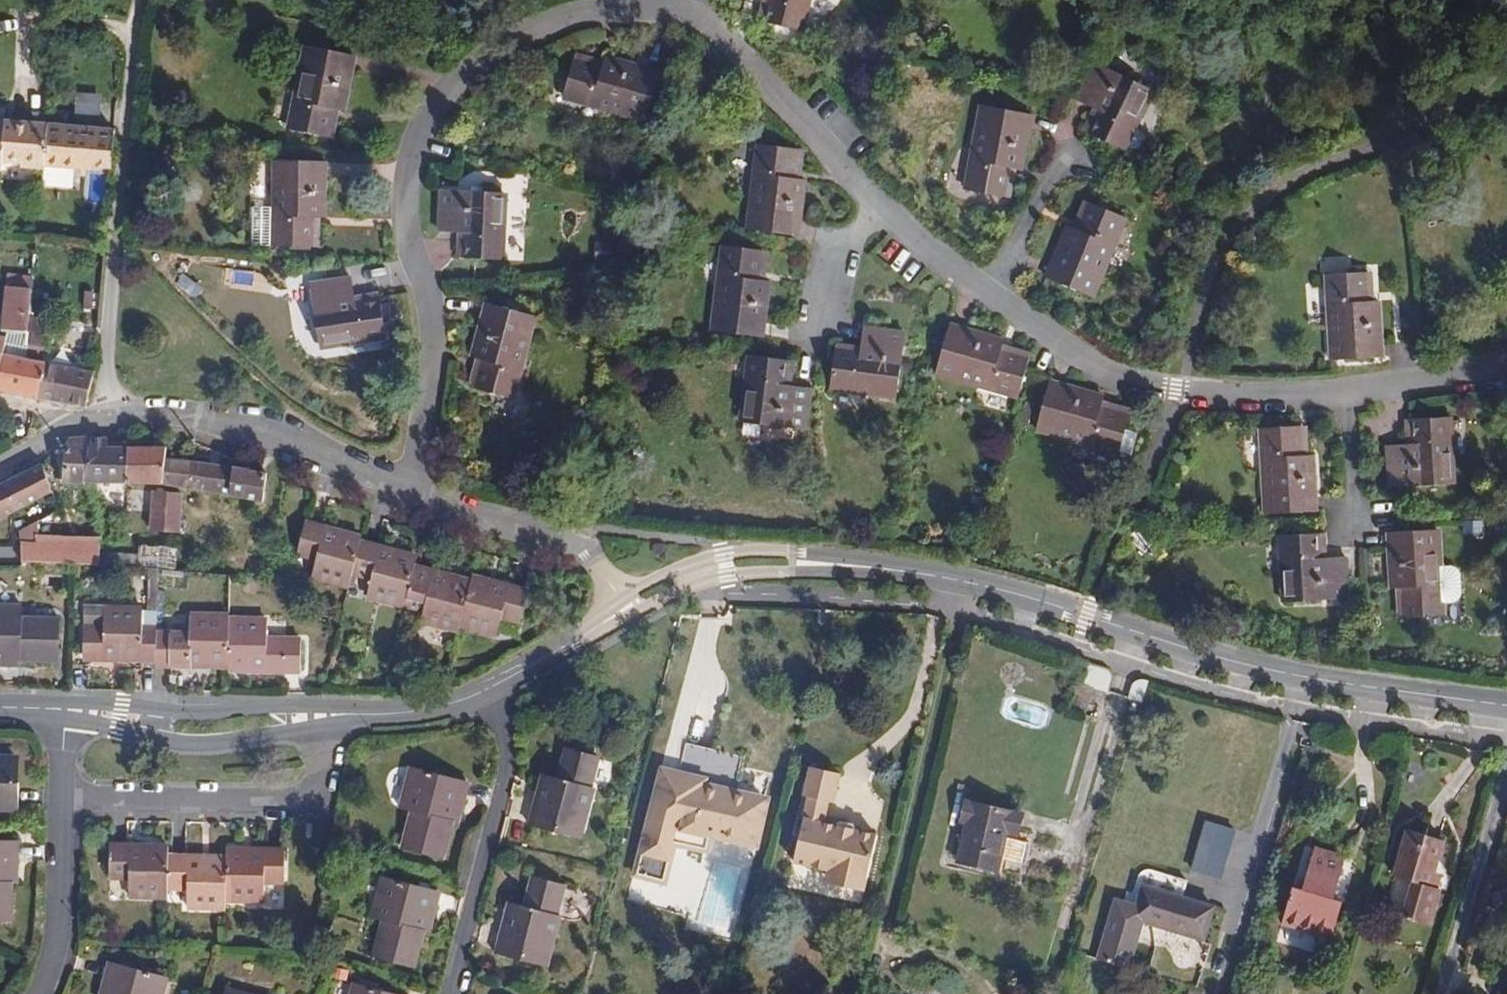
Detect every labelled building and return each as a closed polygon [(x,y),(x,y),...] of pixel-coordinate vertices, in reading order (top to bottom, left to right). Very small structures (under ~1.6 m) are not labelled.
[(764,22),(770,0),(763,0),(758,21),(764,22)] [(764,22),(801,31),(808,0),(770,0),(764,22)] [(332,108),(339,110),(344,111),(355,56),(307,46),(289,130),(326,137),(332,108)] [(576,53),(574,59),(602,68),(604,61),(576,53)] [(602,68),(574,59),(563,95),(645,120),(659,72),(606,56),(604,61),(602,68)] [(1099,111),(1089,134),(1122,150),(1151,90),(1094,62),(1076,100),(1093,108),(1099,111)] [(1009,168),(1016,169),(1021,170),(1031,115),(982,106),(967,190),(1004,197),(1009,168)] [(333,139),(339,110),(332,108),(326,137),(333,139)] [(1082,130),(1089,134),(1099,111),(1093,108),(1082,130)] [(43,169),(47,123),(4,119),(4,120),(0,120),(0,171),(3,171),(3,162),(22,163),(22,167),(43,169)] [(112,169),(116,128),(48,122),(44,167),(88,170),(88,168),(112,169)] [(792,178),(796,148),(758,144),(749,229),(798,235),(804,179),(799,178),(792,178)] [(803,149),(796,148),(792,178),(799,178),(803,149)] [(313,217),(320,217),(325,217),(326,162),(277,160),(275,207),(275,246),(312,247),(313,217)] [(1011,198),(1016,169),(1009,168),(1004,197),(1011,198)] [(465,233),(464,258),(501,260),(504,194),(441,190),(438,232),(458,233),(465,233)] [(1079,230),(1091,203),(1083,200),(1073,228),(1079,230)] [(1125,218),(1091,203),(1079,230),(1073,228),(1068,226),(1046,277),(1092,296),(1125,218)] [(275,246),(275,207),(252,207),(252,246),(275,246)] [(457,258),(464,258),(465,233),(458,233),(457,258)] [(757,279),(761,250),(724,245),(713,330),(762,336),(770,281),(764,280),(757,279)] [(768,251),(761,250),(757,279),(764,280),(768,251)] [(1367,302),(1365,272),(1328,275),(1333,359),(1382,356),(1379,301),(1374,301),(1367,302)] [(1372,272),(1365,272),(1367,302),(1374,301),(1372,272)] [(30,314),(34,275),(8,273),(5,286),(1,331),(8,331),(28,333),(30,314)] [(356,302),(355,296),(352,276),(311,283),(321,346),(386,335),(384,318),(381,304),(381,299),(356,302)] [(379,292),(355,296),(356,302),(381,299),(379,292)] [(381,304),(384,318),(402,314),(399,301),(381,304)] [(482,360),(475,388),(511,398),(534,316),(486,303),(471,357),(476,358),(482,360)] [(30,314),(28,333),(27,346),(27,352),(45,355),(47,335),(49,318),(30,314)] [(1000,351),(1002,344),(1004,339),(950,324),(936,371),(1018,395),(1028,359),(1000,351)] [(860,354),(835,350),(830,387),(896,396),(904,333),(863,327),(861,345),(861,347),(860,354)] [(27,346),(28,333),(8,331),(7,337),(6,342),(27,346)] [(45,361),(27,358),(27,352),(27,346),(6,342),(0,375),(0,391),(38,398),(45,361)] [(836,343),(835,350),(860,354),(861,347),(836,343)] [(1031,352),(1002,344),(1000,351),(1028,359),(1031,352)] [(27,358),(45,361),(45,355),(27,352),(27,358)] [(784,384),(786,359),(750,355),(742,422),(805,429),(810,388),(791,385),(784,384)] [(468,386),(475,388),(482,360),(476,358),(468,386)] [(793,360),(786,359),(784,384),(791,385),(793,360)] [(86,407),(94,371),(45,361),(38,398),(86,407)] [(1101,408),(1103,401),(1105,396),(1051,381),(1037,428),(1119,452),(1119,451),(1126,429),(1130,416),(1101,408)] [(1132,409),(1103,401),(1101,408),(1130,416),(1132,409)] [(1414,444),(1407,444),(1387,445),(1389,487),(1453,483),(1449,417),(1412,419),(1414,444)] [(1405,419),(1407,444),(1414,444),(1412,419),(1405,419)] [(1301,456),(1299,426),(1262,428),(1267,513),(1316,510),(1313,455),(1308,455),(1301,456)] [(1306,426),(1299,426),(1301,456),(1308,455),(1306,426)] [(1126,429),(1119,451),(1131,455),(1137,432),(1126,429)] [(62,483),(88,483),(91,436),(91,434),(68,437),(65,445),(53,449),(58,460),(57,466),(63,467),(62,483)] [(91,436),(88,483),(89,484),(92,498),(99,496),(99,490),(99,484),(116,484),(125,484),(128,446),(107,446),(107,437),(91,436)] [(150,485),(154,485),(188,489),(192,461),(166,457),(167,446),(128,446),(125,484),(150,485)] [(262,502),(267,471),(251,469),(251,468),(192,461),(188,489),(262,502)] [(0,485),(0,520),(53,493),(43,463),(0,485)] [(178,532),(181,494),(155,490),(152,529),(178,532)] [(505,619),(514,586),(513,586),(512,589),(507,588),(508,584),(473,575),(472,580),(454,575),(454,579),(448,578),(449,574),(415,565),(418,556),(401,551),(400,555),(394,554),(395,550),(361,541),(362,537),(345,532),(344,536),(339,534),(340,530),(306,521),(296,554),(316,559),(311,577),(349,587),(353,574),(371,579),(366,596),(414,609),(417,599),(425,602),(421,621),(458,631),(459,626),(495,637),(500,618),(505,619)] [(22,530),(22,547),(20,559),(48,557),(53,558),(70,561),(99,563),(99,551),(100,539),(70,538),(39,536),(38,522),(22,530)] [(1156,538),(1141,525),(1129,538),(1144,551),(1156,538)] [(93,535),(99,534),(98,527),(91,527),(91,534),(92,534),(93,535)] [(1402,588),(1404,617),(1441,615),(1440,603),(1455,602),(1462,595),(1461,573),(1454,565),(1438,566),(1436,530),(1387,533),(1390,588),(1395,588),(1402,588)] [(1319,558),(1317,533),(1281,536),(1285,602),(1349,598),(1346,556),(1326,558),(1319,558)] [(1324,533),(1317,533),(1319,558),(1326,558),(1324,533)] [(166,558),(180,559),(180,548),(139,543),(138,554),(166,558)] [(20,563),(20,559),(22,547),(0,547),(0,563),(20,563)] [(99,551),(99,563),(149,568),(159,568),(165,569),(179,570),(180,559),(166,558),(138,554),(99,551)] [(143,627),(157,627),(159,568),(149,568),(147,610),(143,610),(143,627)] [(530,590),(514,586),(505,619),(520,622),(530,590)] [(1397,617),(1404,617),(1402,588),(1395,588),(1397,617)] [(20,661),(58,661),(59,617),(22,617),(22,604),(0,604),(0,666),(20,666),(20,661)] [(252,671),(260,672),(264,619),(229,618),(229,614),(190,614),(190,633),(157,632),(157,627),(143,627),(143,610),(143,608),(103,607),(104,626),(84,626),(84,659),(101,660),(101,655),(107,656),(106,660),(155,661),(155,666),(173,666),(173,662),(178,662),(178,666),(229,667),(229,671),(246,671),(246,667),(252,668),(252,671)] [(104,626),(103,607),(84,607),(84,626),(104,626)] [(264,619),(260,672),(301,672),(301,638),(268,638),(268,619),(264,619)] [(1113,674),(1109,669),(1087,662),(1081,683),(1075,681),(1066,709),(1085,715),(1094,688),(1109,692),(1113,679),(1113,674)] [(1141,702),(1147,680),(1142,679),(1135,682),(1132,686),(1128,698),(1141,702)] [(671,855),(673,845),(706,853),(710,838),(752,848),(763,801),(735,795),(743,759),(689,745),(681,778),(677,792),(657,788),(642,847),(671,855)] [(538,803),(535,802),(529,823),(582,837),(594,789),(592,788),(599,758),(565,749),(557,779),(545,776),(538,803)] [(19,812),(19,780),(16,780),(17,754),(0,754),(0,812),(19,812)] [(455,814),(461,816),(469,783),(410,768),(402,797),(413,800),(410,810),(401,847),(444,858),(453,821),(455,814)] [(803,797),(808,799),(827,803),(832,805),(839,775),(810,768),(803,797)] [(677,792),(681,778),(660,773),(657,788),(677,792)] [(541,775),(535,802),(538,803),(545,776),(541,775)] [(413,800),(402,797),(400,807),(410,810),(413,800)] [(808,799),(805,809),(817,811),(815,823),(822,825),(827,803),(808,799)] [(1023,812),(965,800),(960,822),(966,823),(958,861),(999,870),(1001,857),(1022,862),(1026,842),(1005,838),(1006,832),(1018,835),(1023,812)] [(817,811),(805,809),(793,865),(828,873),(841,876),(839,884),(843,890),(862,894),(876,838),(856,833),(852,827),(840,824),(833,827),(832,831),(821,828),(822,825),(815,823),(817,811)] [(1238,830),(1208,821),(1194,870),(1224,879),(1238,830)] [(1408,830),(1394,876),(1413,881),(1402,918),(1429,926),(1440,889),(1431,886),(1444,841),(1408,830)] [(18,874),(18,842),(0,842),(0,920),(12,920),(13,882),(13,874),(18,874)] [(168,888),(169,855),(169,846),(110,844),(109,877),(129,878),(128,896),(168,897),(168,888)] [(634,877),(664,884),(671,855),(642,847),(634,877)] [(1346,858),(1314,848),(1301,889),(1292,886),(1281,923),(1331,938),(1342,902),(1333,899),(1346,858)] [(226,849),(226,856),(226,900),(264,901),(264,882),(285,882),(285,850),(226,849)] [(226,900),(226,856),(169,855),(168,888),(186,888),(186,907),(226,908),(226,900)] [(1184,897),(1189,880),(1152,869),(1146,869),(1141,871),(1137,876),(1129,904),(1116,900),(1099,957),(1128,966),(1142,920),(1204,939),(1214,906),(1184,897)] [(841,876),(828,873),(825,885),(843,890),(839,884),(841,876)] [(505,931),(501,930),(496,951),(548,965),(561,917),(558,916),(566,885),(531,876),(523,907),(512,904),(505,931)] [(426,923),(433,925),(441,893),(381,877),(373,906),(385,910),(382,920),(373,955),(415,967),(424,931),(426,923)] [(508,903),(501,930),(505,931),(512,904),(508,903)] [(385,910),(373,906),(370,916),(382,920),(385,910)] [(431,933),(433,925),(426,923),(424,931),(431,933)] [(168,978),(108,962),(100,993),(163,993),(168,978)] [(377,990),(378,983),(360,978),(358,985),(353,984),(350,993),(391,993),(377,990)]
